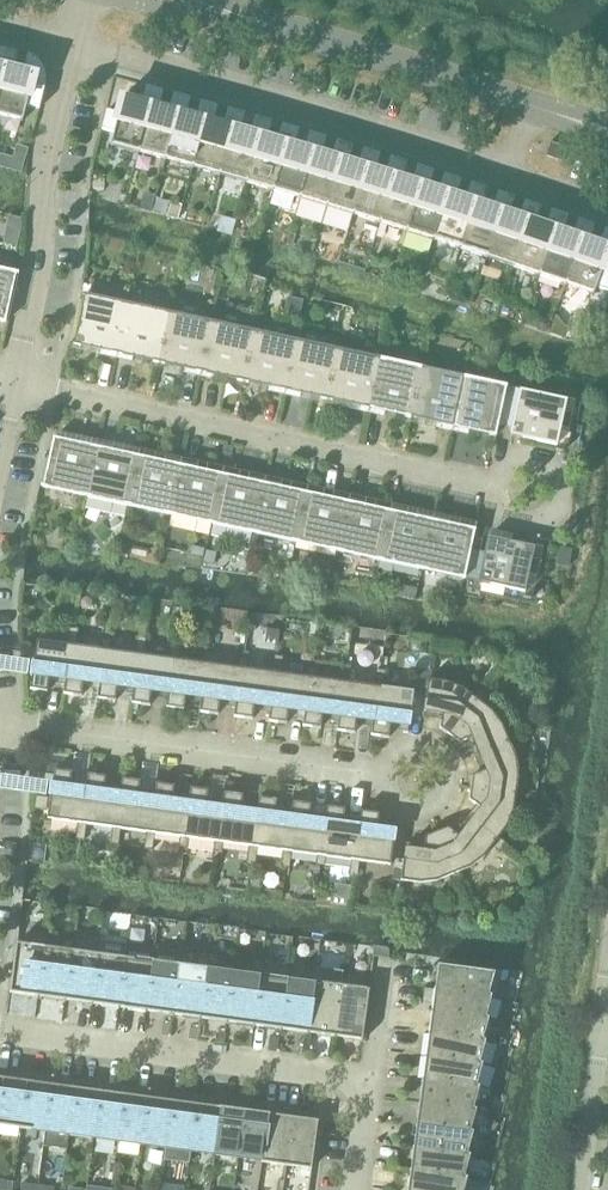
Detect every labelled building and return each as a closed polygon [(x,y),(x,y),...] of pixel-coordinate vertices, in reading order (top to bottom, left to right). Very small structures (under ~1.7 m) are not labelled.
[(6,65),(14,67),(18,51),(0,47),(4,48),(1,64),(0,64),(0,91),(6,65)] [(28,53),(28,54),(32,55),(28,71),(14,67),(6,65),(0,91),(0,116),(23,121),(26,105),(40,109),(45,89),(45,70),(44,67),(43,64),(42,62),(40,60),(38,58),(36,56),(33,55),(31,54),(28,53)] [(111,145),(139,153),(152,104),(159,106),(164,89),(146,85),(146,86),(150,87),(146,102),(132,98),(124,96),(119,114),(106,111),(101,130),(114,133),(111,145)] [(139,153),(165,161),(179,111),(186,113),(191,97),(174,92),(173,93),(177,94),(173,110),(159,106),(152,104),(139,153)] [(165,161),(192,169),(206,119),(213,121),(218,104),(201,100),(201,101),(205,102),(200,117),(186,113),(179,111),(165,161)] [(192,169),(219,177),(233,126),(240,128),(245,112),(228,107),(228,108),(232,109),(228,125),(213,121),(206,119),(192,169)] [(219,177),(246,185),(260,134),(268,136),(272,120),(255,115),(255,116),(259,117),(255,132),(240,128),(233,126),(219,177)] [(246,185),(273,193),(287,142),(295,144),(299,128),(282,123),(282,124),(286,125),(282,140),(268,136),(260,134),(246,185)] [(273,193),(299,200),(314,150),(322,152),(327,136),(310,131),(309,132),(313,133),(309,148),(295,144),(287,142),(273,193)] [(299,200),(326,208),(341,158),(349,160),(354,144),(337,139),(336,140),(340,141),(336,156),(322,152),(314,150),(299,200)] [(565,153),(567,148),(562,147),(562,146),(550,142),(548,147),(549,147),(546,156),(558,160),(558,161),(563,162),(566,153),(565,153)] [(326,208),(353,216),(368,166),(376,169),(381,152),(364,147),(363,148),(367,149),(363,165),(349,160),(341,158),(326,208)] [(402,177),(408,161),(391,156),(390,156),(394,158),(390,173),(376,169),(368,166),(353,216),(380,224),(395,175),(402,177)] [(416,182),(402,177),(395,175),(380,224),(407,232),(422,183),(429,186),(434,169),(418,164),(417,165),(421,166),(416,182)] [(449,192),(456,194),(461,178),(445,173),(444,174),(448,175),(443,190),(429,186),(422,183),(407,232),(428,238),(433,240),(449,192)] [(433,240),(460,249),(476,201),(483,203),(488,187),(471,181),(471,182),(475,184),(470,199),(456,194),(449,192),(433,240)] [(502,210),(510,212),(515,196),(498,190),(498,191),(502,192),(497,208),(483,203),(476,201),(460,249),(486,258),(502,210)] [(524,217),(510,212),(502,210),(486,258),(513,267),(529,219),(536,221),(542,205),(525,199),(525,200),(529,201),(524,217)] [(556,228),(563,230),(569,214),(552,208),(552,209),(556,211),(550,226),(536,221),(529,219),(513,267),(539,276),(556,228)] [(7,225),(21,228),(22,219),(8,216),(7,225)] [(577,235),(563,230),(556,228),(539,276),(566,285),(582,237),(590,239),(595,223),(578,218),(582,220),(577,235)] [(566,285),(593,294),(596,287),(607,292),(607,231),(603,244),(590,239),(582,237),(566,285)] [(290,234),(286,245),(292,246),(295,235),(290,234)] [(0,270),(0,321),(6,323),(17,273),(0,270)] [(100,354),(116,358),(128,305),(84,295),(84,297),(74,345),(101,350),(100,354)] [(503,303),(499,313),(507,316),(511,305),(503,303)] [(170,314),(128,305),(116,358),(132,361),(133,357),(159,363),(170,314)] [(184,373),(200,376),(212,323),(170,314),(159,363),(185,369),(184,373)] [(539,320),(537,326),(542,331),(548,330),(550,324),(545,319),(539,320)] [(254,332),(212,323),(200,376),(216,380),(217,376),(243,381),(254,332)] [(284,394),(296,341),(254,332),(243,381),(269,387),(268,391),(284,394)] [(338,350),(296,341),(284,394),(300,398),(300,394),(327,400),(338,350)] [(352,409),(368,413),(380,359),(338,350),(327,400),(353,405),(352,409)] [(422,369),(380,359),(368,413),(384,416),(384,412),(411,418),(422,369)] [(436,427),(452,431),(464,378),(422,369),(411,418),(437,423),(436,427)] [(506,387),(464,378),(452,431),(468,434),(468,430),(496,436),(500,416),(499,416),(506,387)] [(500,416),(498,425),(511,428),(510,435),(557,445),(567,400),(506,387),(499,416),(500,416)] [(43,487),(86,496),(97,443),(81,440),(81,444),(53,438),(53,439),(43,487)] [(113,446),(97,443),(86,496),(128,506),(138,456),(112,451),(113,446)] [(165,462),(138,456),(128,506),(170,515),(181,461),(165,458),(165,462)] [(197,465),(181,461),(170,515),(212,524),(222,474),(196,469),(197,465)] [(249,480),(222,474),(212,524),(254,533),(265,479),(249,476),(249,480)] [(254,533),(296,542),(306,493),(280,487),(281,483),(265,479),(254,533)] [(333,498),(306,493),(296,542),(338,551),(349,498),(333,494),(333,498)] [(365,501),(349,498),(338,551),(380,560),(390,511),(364,505),(365,501)] [(417,517),(390,511),(380,560),(422,569),(433,516),(417,513),(417,517)] [(449,519),(433,516),(422,569),(464,579),(470,549),(471,549),(475,529),(448,524),(449,519)] [(484,552),(471,549),(470,549),(464,579),(525,592),(535,547),(488,537),(484,552)] [(202,558),(204,549),(192,547),(190,555),(202,558)] [(557,564),(568,566),(571,549),(559,547),(557,564)] [(217,552),(206,550),(204,562),(214,565),(217,552)] [(49,677),(66,680),(67,680),(72,645),(76,646),(78,629),(69,628),(67,644),(37,640),(34,663),(32,663),(30,675),(32,675),(30,689),(48,691),(49,677)] [(135,654),(110,650),(106,650),(101,684),(100,684),(98,698),(116,701),(118,687),(134,689),(135,689),(140,654),(144,655),(146,638),(138,637),(135,654)] [(84,682),(100,684),(101,684),(106,650),(110,650),(111,640),(103,639),(101,649),(76,646),(72,645),(67,680),(66,680),(64,694),(82,696),(84,682)] [(169,658),(144,655),(140,654),(135,689),(134,689),(132,703),(150,705),(152,691),(168,693),(169,694),(174,659),(178,659),(179,649),(171,648),(169,658)] [(186,696),(202,698),(203,698),(208,663),(212,664),(213,654),(205,653),(204,663),(178,659),(174,659),(169,694),(168,693),(166,707),(184,710),(186,696)] [(272,672),(246,669),(242,668),(237,703),(236,703),(234,717),(252,719),(254,705),(271,707),(272,707),(276,673),(281,673),(283,657),(274,656),(272,672)] [(203,698),(202,698),(200,712),(218,714),(220,700),(236,703),(237,703),(242,668),(246,669),(248,659),(239,658),(238,667),(212,664),(208,663),(203,698)] [(340,681),(315,678),(311,677),(306,712),(305,712),(303,726),(321,728),(323,714),(339,717),(340,717),(345,682),(349,683),(351,666),(342,665),(340,681)] [(272,707),(271,707),(269,721),(287,724),(288,710),(305,712),(306,712),(311,677),(315,678),(316,668),(308,667),(306,677),(281,673),(276,673),(272,707)] [(357,719),(373,721),(374,721),(379,687),(383,687),(385,670),(377,669),(374,686),(349,683),(345,682),(340,717),(339,717),(337,731),(355,733),(357,719)] [(440,728),(449,735),(477,700),(473,696),(463,688),(447,682),(431,679),(432,670),(421,669),(420,678),(428,679),(427,689),(424,711),(442,714),(440,728)] [(418,687),(427,689),(428,679),(420,678),(418,687)] [(414,691),(383,687),(379,687),(374,721),(373,721),(371,735),(389,738),(391,724),(409,726),(414,691)] [(478,689),(473,696),(477,700),(449,735),(459,743),(472,737),(479,754),(509,741),(507,736),(502,724),(492,711),(482,703),(487,696),(478,689)] [(515,733),(507,736),(509,741),(479,754),(485,770),(472,775),(471,787),(516,793),(516,788),(518,775),(516,758),(511,747),(519,743),(515,733)] [(84,840),(87,824),(82,823),(87,789),(86,788),(70,786),(72,772),(54,770),(52,784),(50,783),(49,795),(51,796),(48,819),(78,823),(76,839),(84,840)] [(88,774),(86,788),(87,789),(82,823),(87,824),(112,827),(111,837),(119,838),(121,828),(117,828),(121,793),(120,793),(104,791),(106,777),(88,774)] [(153,850),(155,833),(151,832),(155,798),(154,798),(138,795),(140,781),(122,779),(120,793),(121,793),(117,828),(121,828),(146,832),(144,848),(153,850)] [(156,784),(154,798),(155,798),(151,832),(155,833),(180,836),(179,846),(188,848),(189,838),(185,837),(189,802),(188,802),(172,800),(174,786),(156,784)] [(480,808),(470,822),(495,842),(499,837),(507,828),(513,812),(515,799),(523,800),(525,789),(516,788),(516,793),(471,787),(469,800),(480,808)] [(190,788),(188,802),(189,802),(185,837),(189,838),(215,841),(213,851),(222,852),(223,842),(219,842),(224,807),(222,807),(206,804),(208,790),(190,788)] [(224,793),(222,807),(224,807),(219,842),(223,842),(249,846),(247,862),(255,863),(258,847),(253,846),(258,812),(257,811),(241,809),(243,795),(224,793)] [(46,810),(48,798),(36,796),(34,809),(46,810)] [(253,846),(258,847),(283,850),(281,867),(290,868),(292,851),(287,851),(292,816),(291,816),(275,814),(277,800),(259,797),(257,811),(258,812),(253,846)] [(293,802),(291,816),(292,816),(287,851),(292,851),(317,855),(316,865),(324,866),(326,856),(321,855),(326,821),(325,821),(309,818),(311,804),(293,802)] [(360,825),(359,825),(343,823),(345,809),(327,807),(325,821),(326,821),(321,855),(326,856),(351,859),(349,876),(358,877),(360,861),(356,860),(360,825)] [(361,811),(359,825),(360,825),(356,860),(360,861),(390,865),(395,830),(377,828),(379,814),(361,811)] [(448,827),(436,832),(454,874),(459,872),(471,867),(484,856),(492,847),(499,852),(506,843),(499,837),(495,842),(470,822),(459,836),(448,827)] [(462,880),(459,872),(454,874),(436,832),(425,837),(423,851),(405,848),(402,870),(401,880),(420,883),(437,881),(448,876),(452,884),(462,880)] [(392,879),(401,880),(402,870),(394,869),(392,879)] [(38,996),(44,947),(45,937),(37,936),(36,946),(16,943),(10,992),(24,994),(25,990),(30,991),(29,996),(38,998),(39,996),(38,996)] [(63,949),(44,947),(38,996),(39,996),(51,998),(52,994),(57,994),(56,1000),(65,1002),(66,1000),(65,1000),(71,950),(72,941),(64,940),(63,949)] [(99,944),(91,1004),(92,1004),(105,1005),(106,1001),(111,1002),(110,1007),(118,1008),(119,1009),(120,1007),(119,1007),(127,948),(127,944),(100,940),(99,944)] [(92,1005),(92,1004),(91,1004),(99,944),(91,943),(90,953),(71,950),(65,1000),(66,1000),(78,1002),(79,997),(84,998),(83,1004),(92,1005)] [(146,1013),(146,1011),(145,1011),(152,961),(153,952),(127,948),(119,1007),(120,1007),(132,1009),(133,1005),(138,1006),(137,1011),(146,1013)] [(173,1017),(173,1015),(172,1015),(179,965),(181,955),(153,952),(152,961),(145,1011),(146,1011),(159,1013),(160,1009),(164,1010),(163,1015),(173,1017)] [(200,1020),(200,1018),(199,1018),(206,969),(208,959),(199,958),(198,968),(179,965),(172,1015),(173,1015),(186,1017),(186,1012),(191,1013),(191,1019),(199,1019),(200,1020)] [(225,971),(206,969),(199,1018),(200,1018),(213,1020),(214,1015),(218,1016),(218,1022),(226,1023),(227,1023),(227,1022),(226,1022),(233,972),(234,963),(226,962),(225,971)] [(253,1026),(260,976),(261,966),(253,965),(252,975),(233,972),(226,1022),(227,1022),(240,1024),(241,1020),(245,1020),(245,1026),(254,1028),(254,1026),(253,1026)] [(436,981),(435,988),(445,990),(444,990),(488,996),(488,995),(494,973),(437,965),(437,967),(438,967),(436,981)] [(316,974),(307,1033),(308,1033),(321,1034),(322,1030),(326,1031),(326,1036),(335,1038),(335,1036),(334,1036),(341,985),(343,971),(316,967),(316,974)] [(279,978),(260,976),(253,1026),(254,1026),(267,1028),(267,1023),(272,1024),(272,1029),(281,1031),(281,1029),(280,1029),(287,979),(288,970),(280,969),(279,978)] [(306,982),(287,979),(280,1029),(281,1029),(294,1031),(295,1026),(299,1027),(299,1033),(308,1034),(308,1033),(307,1033),(316,974),(308,972),(306,982)] [(360,988),(341,985),(334,1036),(335,1036),(348,1038),(349,1034),(353,1034),(353,1040),(362,1042),(371,979),(361,978),(360,988)] [(433,1004),(432,1011),(441,1012),(441,1013),(485,1019),(485,1018),(491,996),(488,995),(488,996),(444,990),(445,990),(435,988),(434,988),(434,990),(435,990),(433,1004)] [(430,1027),(429,1034),(438,1035),(438,1036),(482,1042),(482,1040),(488,1018),(485,1018),(485,1019),(441,1013),(441,1012),(432,1011),(431,1011),(431,1012),(432,1013),(430,1027)] [(162,1024),(160,1035),(169,1036),(171,1026),(162,1024)] [(196,1040),(198,1029),(190,1028),(188,1039),(196,1040)] [(216,1032),(215,1043),(223,1044),(225,1033),(216,1032)] [(427,1050),(426,1057),(435,1058),(435,1059),(479,1064),(479,1063),(485,1041),(482,1040),(482,1042),(438,1036),(438,1035),(429,1034),(428,1034),(428,1035),(429,1035),(427,1050)] [(242,1046),(250,1047),(252,1037),(243,1035),(242,1046)] [(424,1072),(423,1079),(432,1081),(475,1087),(476,1086),(482,1064),(479,1063),(479,1064),(435,1059),(435,1058),(426,1057),(425,1056),(424,1058),(425,1058),(424,1072)] [(3,1078),(0,1102),(0,1125),(21,1128),(27,1081),(23,1081),(23,1079),(22,1079),(22,1081),(3,1078)] [(420,1095),(420,1102),(429,1103),(429,1104),(472,1110),(473,1109),(479,1087),(476,1086),(475,1087),(432,1081),(423,1079),(422,1079),(421,1081),(422,1081),(420,1095)] [(52,1085),(27,1081),(21,1128),(45,1132),(52,1085)] [(45,1132),(43,1146),(68,1149),(70,1135),(76,1088),(71,1087),(72,1086),(70,1086),(70,1087),(52,1085),(45,1132)] [(100,1091),(76,1088),(70,1135),(94,1138),(100,1091)] [(118,1093),(100,1091),(94,1138),(118,1141),(124,1094),(120,1094),(120,1092),(119,1092),(118,1093)] [(148,1098),(124,1094),(118,1141),(142,1145),(148,1098)] [(167,1100),(148,1098),(142,1145),(165,1148),(166,1148),(173,1101),(168,1100),(168,1099),(167,1099),(167,1100)] [(165,1148),(163,1160),(189,1163),(191,1151),(190,1151),(197,1104),(173,1101),(166,1148),(165,1148)] [(417,1118),(416,1125),(426,1126),(426,1127),(469,1133),(470,1131),(476,1109),(473,1109),(472,1110),(429,1104),(429,1103),(420,1102),(419,1102),(418,1103),(419,1104),(417,1118)] [(215,1107),(197,1104),(190,1151),(214,1154),(221,1107),(216,1107),(217,1105),(215,1105),(215,1107)] [(245,1111),(221,1107),(214,1154),(239,1158),(245,1111)] [(263,1113),(245,1111),(239,1158),(261,1161),(263,1161),(269,1114),(265,1113),(265,1112),(263,1112),(263,1113)] [(261,1162),(287,1166),(293,1117),(269,1114),(263,1161),(261,1161),(261,1162)] [(316,1120),(293,1117),(287,1166),(311,1169),(318,1119),(317,1119),(316,1120)] [(414,1141),(413,1148),(423,1149),(423,1150),(466,1156),(467,1154),(473,1132),(470,1131),(469,1133),(426,1127),(426,1126),(416,1125),(415,1126),(416,1126),(414,1141)] [(411,1163),(410,1170),(420,1172),(463,1178),(464,1177),(470,1155),(467,1154),(466,1156),(423,1150),(423,1149),(413,1148),(412,1147),(412,1149),(413,1149),(411,1163)] [(408,1189),(463,1189),(467,1178),(464,1177),(463,1178),(420,1172),(410,1170),(409,1170),(409,1172),(410,1172),(408,1186),(408,1189)]
